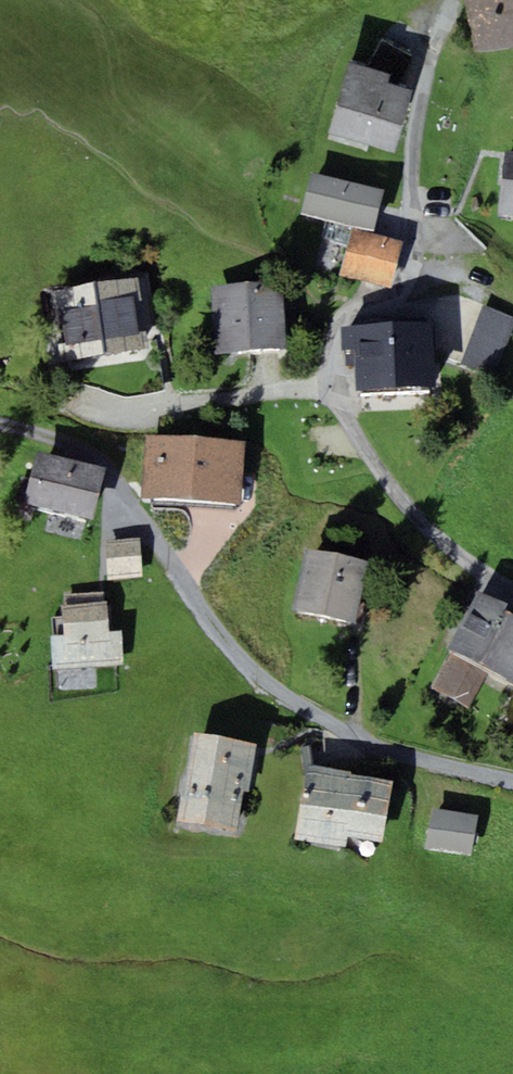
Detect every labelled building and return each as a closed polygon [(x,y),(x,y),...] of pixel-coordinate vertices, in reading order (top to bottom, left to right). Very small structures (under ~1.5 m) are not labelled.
[(512,44),(512,0),(467,0),(476,50),(512,44)] [(350,60),(328,132),(395,152),(414,89),(389,81),(391,73),(350,60)] [(505,155),(498,221),(512,223),(512,155),(505,155)] [(385,202),(312,181),(300,222),(351,237),(373,243),(385,202)] [(373,243),(351,237),(338,282),(390,297),(403,252),(373,243)] [(149,276),(103,283),(105,300),(51,308),(61,378),(149,365),(144,332),(157,330),(149,276)] [(283,295),(212,299),(215,369),(287,368),(283,295)] [(460,371),(493,384),(512,333),(512,320),(484,309),(460,371)] [(434,341),(341,343),(341,369),(354,368),(355,413),(436,412),(434,341)] [(190,512),(196,451),(146,447),(141,508),(190,512)] [(240,517),(246,456),(196,451),(190,512),(240,517)] [(108,482),(37,462),(23,514),(93,533),(108,482)] [(143,582),(141,544),(105,546),(107,584),(143,582)] [(307,563),(292,624),(356,640),(371,579),(307,563)] [(64,612),(65,643),(52,643),(53,673),(124,670),(123,640),(109,641),(108,610),(104,610),(103,595),(66,597),(67,612),(64,612)] [(478,608),(432,693),(468,713),(483,685),(512,701),(512,626),(478,608)] [(253,753),(193,742),(176,831),(236,843),(245,800),(249,800),(258,754),(253,753)] [(358,785),(351,783),(352,779),(307,771),(294,844),(339,852),(346,853),(347,846),(383,852),(393,791),(358,785)] [(478,824),(431,814),(423,854),(470,863),(478,824)]
